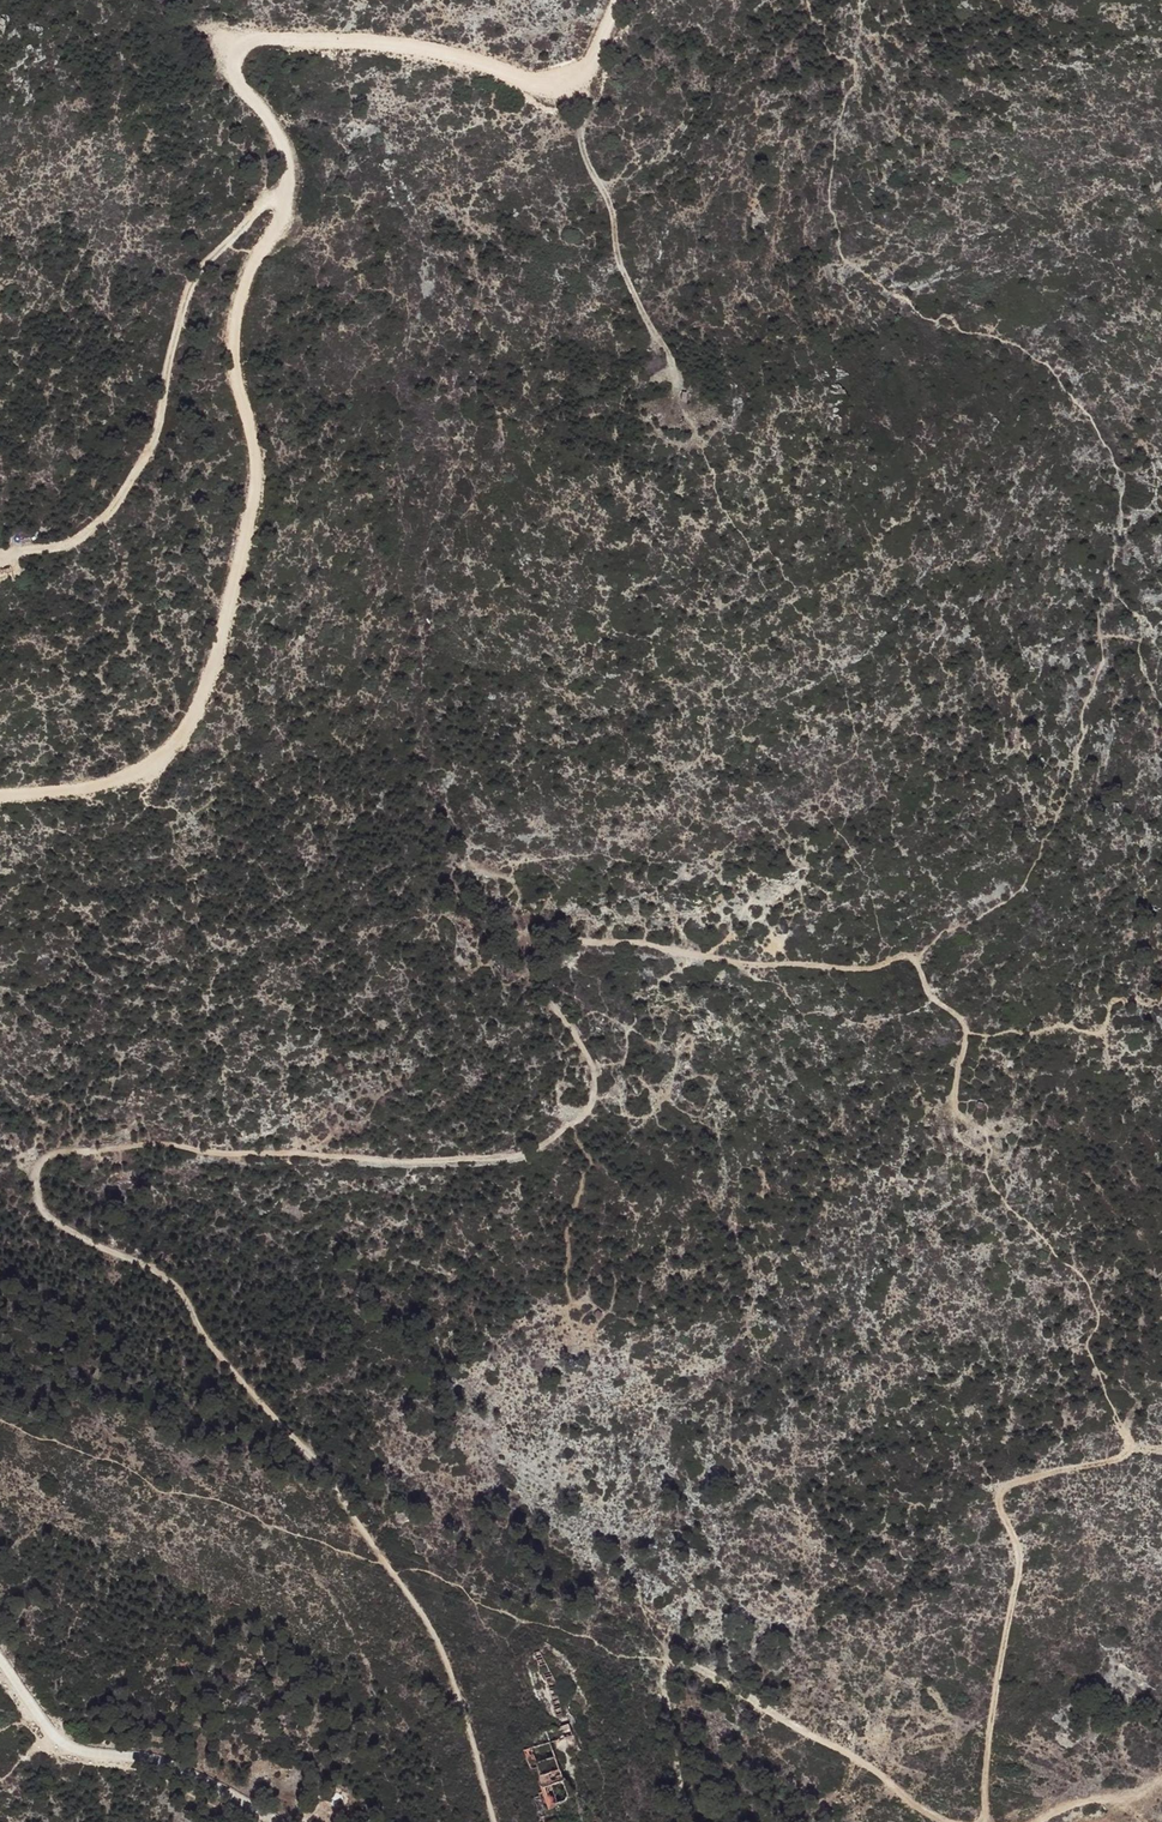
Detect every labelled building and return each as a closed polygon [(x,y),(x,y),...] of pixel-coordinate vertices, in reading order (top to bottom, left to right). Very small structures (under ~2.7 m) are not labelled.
[(559,1755),(555,1725),(535,1729),(537,1756),(539,1788),(542,1801),(560,1801),(559,1755)] [(542,1801),(539,1788),(524,1790),(528,1819),(544,1818),(542,1801)]
